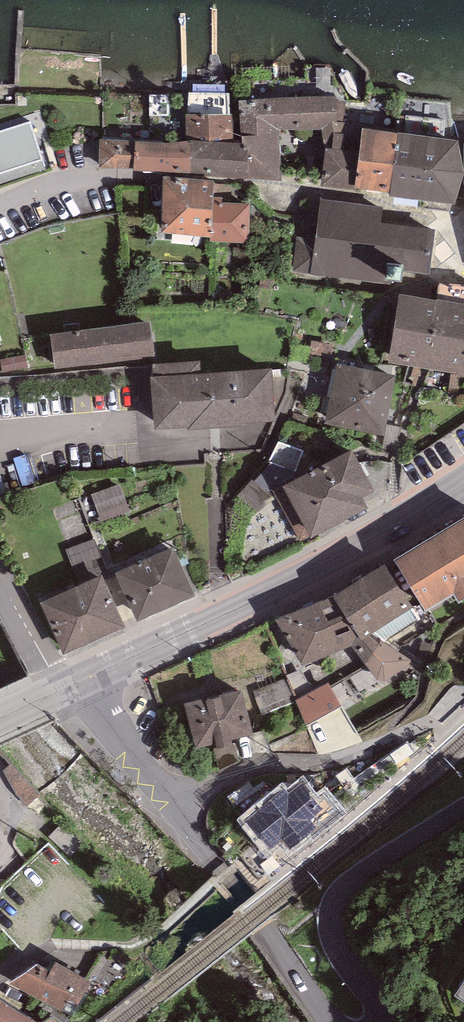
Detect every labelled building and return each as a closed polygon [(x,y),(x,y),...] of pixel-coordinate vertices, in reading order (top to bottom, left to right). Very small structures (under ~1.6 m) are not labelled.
[(229,93),(188,92),(188,115),(185,114),(186,141),(189,140),(234,143),(233,114),(230,114),(229,93)] [(239,99),(243,143),(243,149),(248,149),(249,178),(282,181),(278,130),(322,129),(326,149),(320,186),(348,189),(351,151),(343,150),(346,102),(338,101),(338,96),(239,99)] [(30,121),(0,131),(0,185),(46,170),(30,121)] [(398,133),(362,128),(355,188),(390,193),(398,133)] [(458,141),(398,133),(390,193),(389,196),(454,204),(462,177),(462,169),(458,141)] [(135,141),(99,139),(98,167),(134,169),(135,141)] [(169,143),(135,141),(134,169),(134,171),(190,174),(189,140),(186,141),(169,143)] [(234,143),(189,140),(190,174),(249,178),(248,149),(243,149),(243,143),(234,143)] [(161,233),(210,237),(213,197),(214,180),(163,176),(161,233)] [(222,198),(213,197),(210,237),(210,242),(248,244),(250,204),(222,202),(222,198)] [(383,207),(319,199),(317,222),(299,219),(293,271),(310,273),(391,284),(392,281),(401,282),(404,271),(429,274),(435,230),(380,223),(383,207)] [(439,283),(436,299),(436,301),(425,369),(463,375),(463,285),(439,283)] [(425,369),(436,301),(399,294),(388,363),(425,369)] [(150,321),(49,335),(54,370),(155,356),(150,321)] [(23,357),(1,361),(1,375),(26,371),(23,357)] [(244,426),(244,423),(275,421),(272,369),(201,373),(200,361),(153,364),(154,376),(151,376),(154,429),(188,427),(188,429),(244,426)] [(396,376),(337,364),(325,423),(384,435),(396,376)] [(353,444),(278,478),(309,536),(369,506),(363,494),(375,488),(353,444)] [(120,484),(91,494),(100,522),(129,512),(120,484)] [(395,556),(426,610),(463,588),(463,517),(395,556)] [(93,539),(65,550),(79,586),(102,576),(103,579),(109,577),(93,539)] [(173,547),(115,573),(136,621),(195,595),(173,547)] [(384,565),(333,598),(361,641),(372,634),(412,608),(384,565)] [(79,586),(40,603),(63,655),(125,628),(103,579),(102,576),(79,586)] [(333,598),(275,620),(302,666),(351,647),(361,641),(333,598)] [(361,641),(351,647),(377,681),(385,682),(408,665),(411,659),(372,634),(361,641)] [(302,698),(325,760),(364,745),(340,683),(302,698)] [(242,691),(183,703),(195,748),(215,744),(216,748),(214,748),(220,770),(239,761),(235,745),(233,746),(231,740),(253,735),(242,691)] [(31,805),(42,798),(22,765),(11,772),(31,805)] [(282,782),(236,819),(268,858),(259,865),(269,876),(347,814),(325,787),(317,793),(303,776),(288,789),(282,782)] [(48,972),(36,964),(9,983),(61,1010),(68,1000),(77,1006),(89,981),(55,961),(48,972)] [(455,994),(463,1000),(463,981),(455,994)] [(0,1001),(0,1021),(36,1021),(0,1001)]
